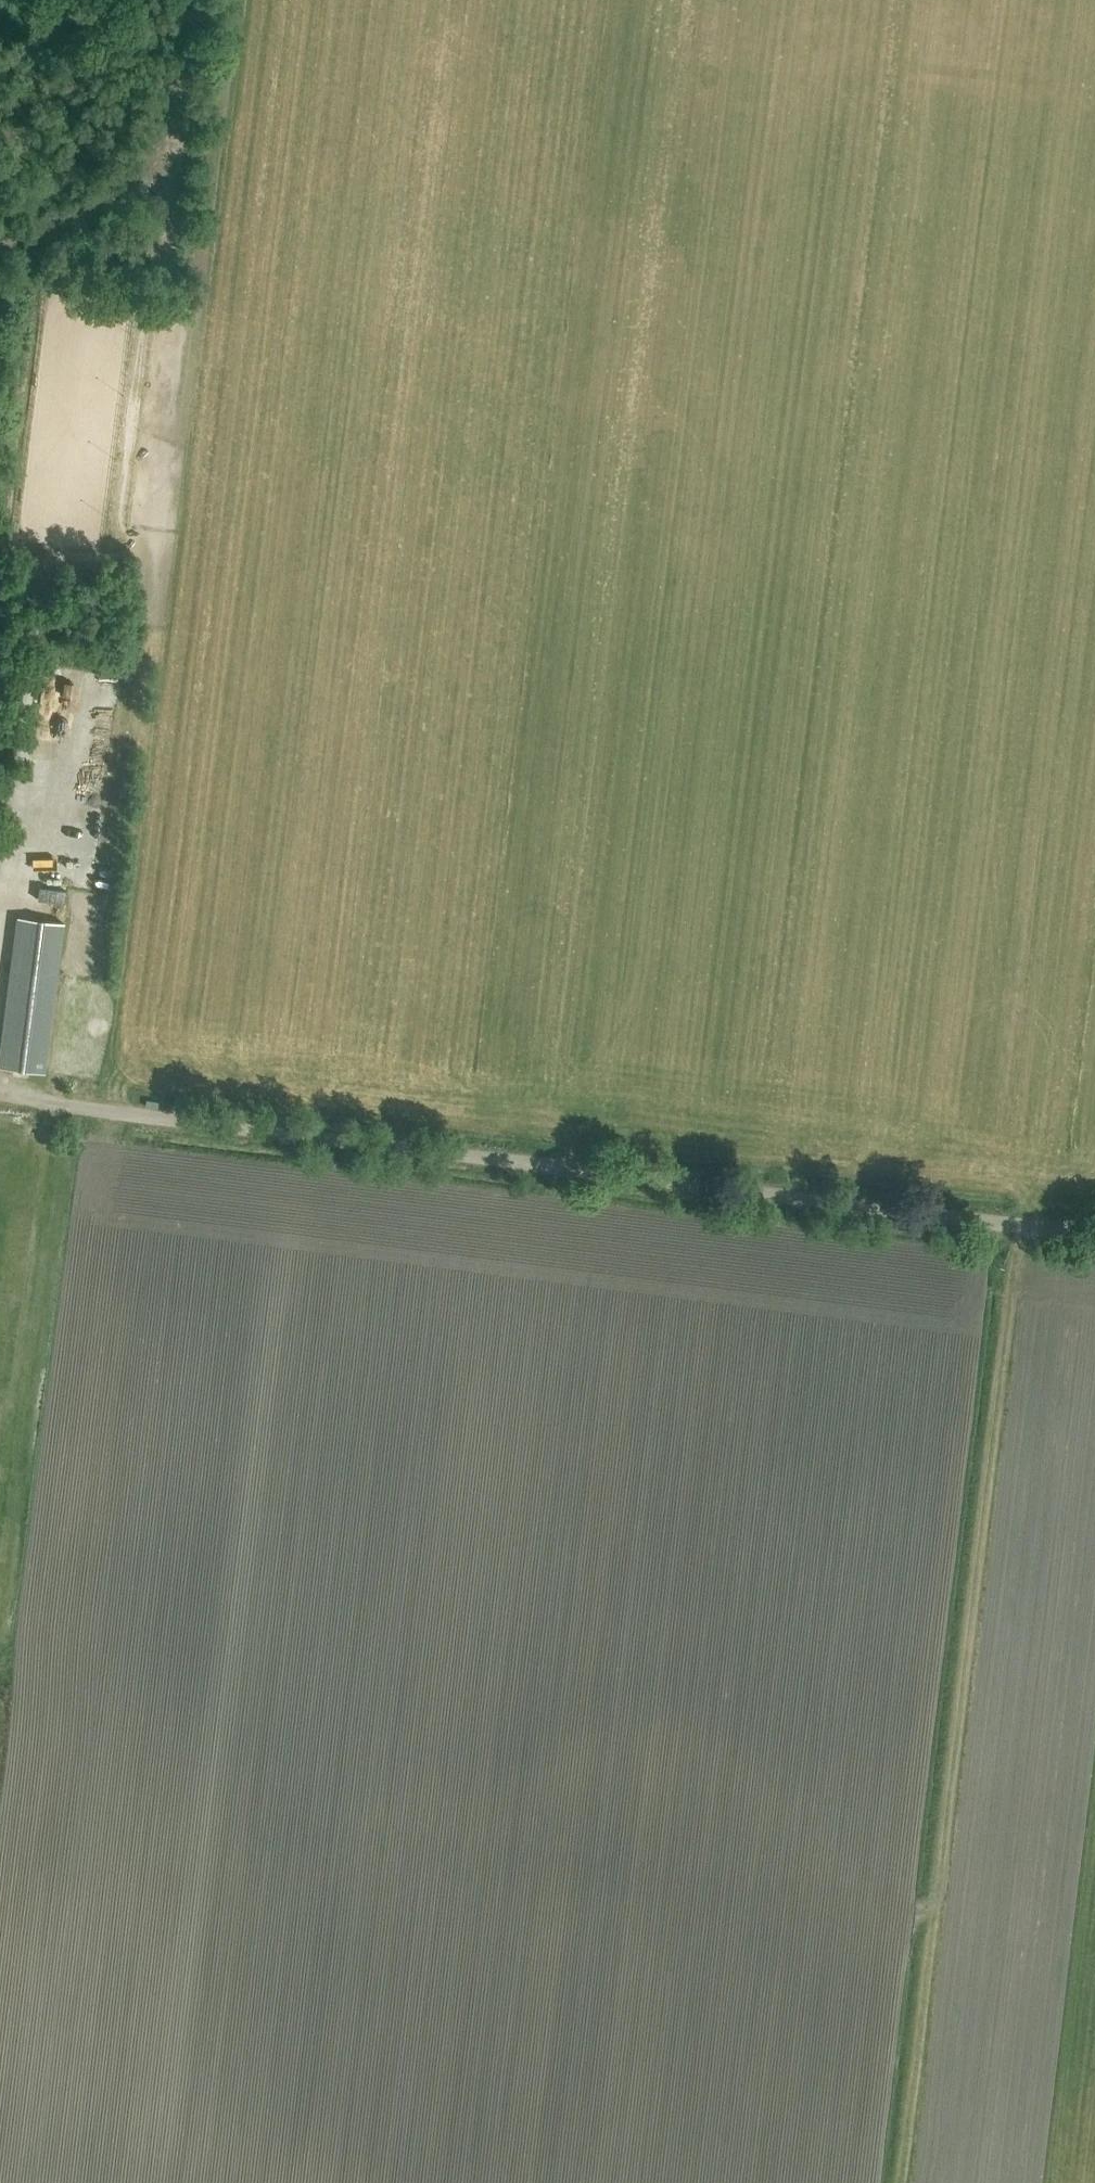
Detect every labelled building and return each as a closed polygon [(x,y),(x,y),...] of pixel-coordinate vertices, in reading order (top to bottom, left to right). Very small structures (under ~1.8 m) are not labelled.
[(43,1072),(62,926),(17,920),(0,1050),(0,1067),(43,1072)]
